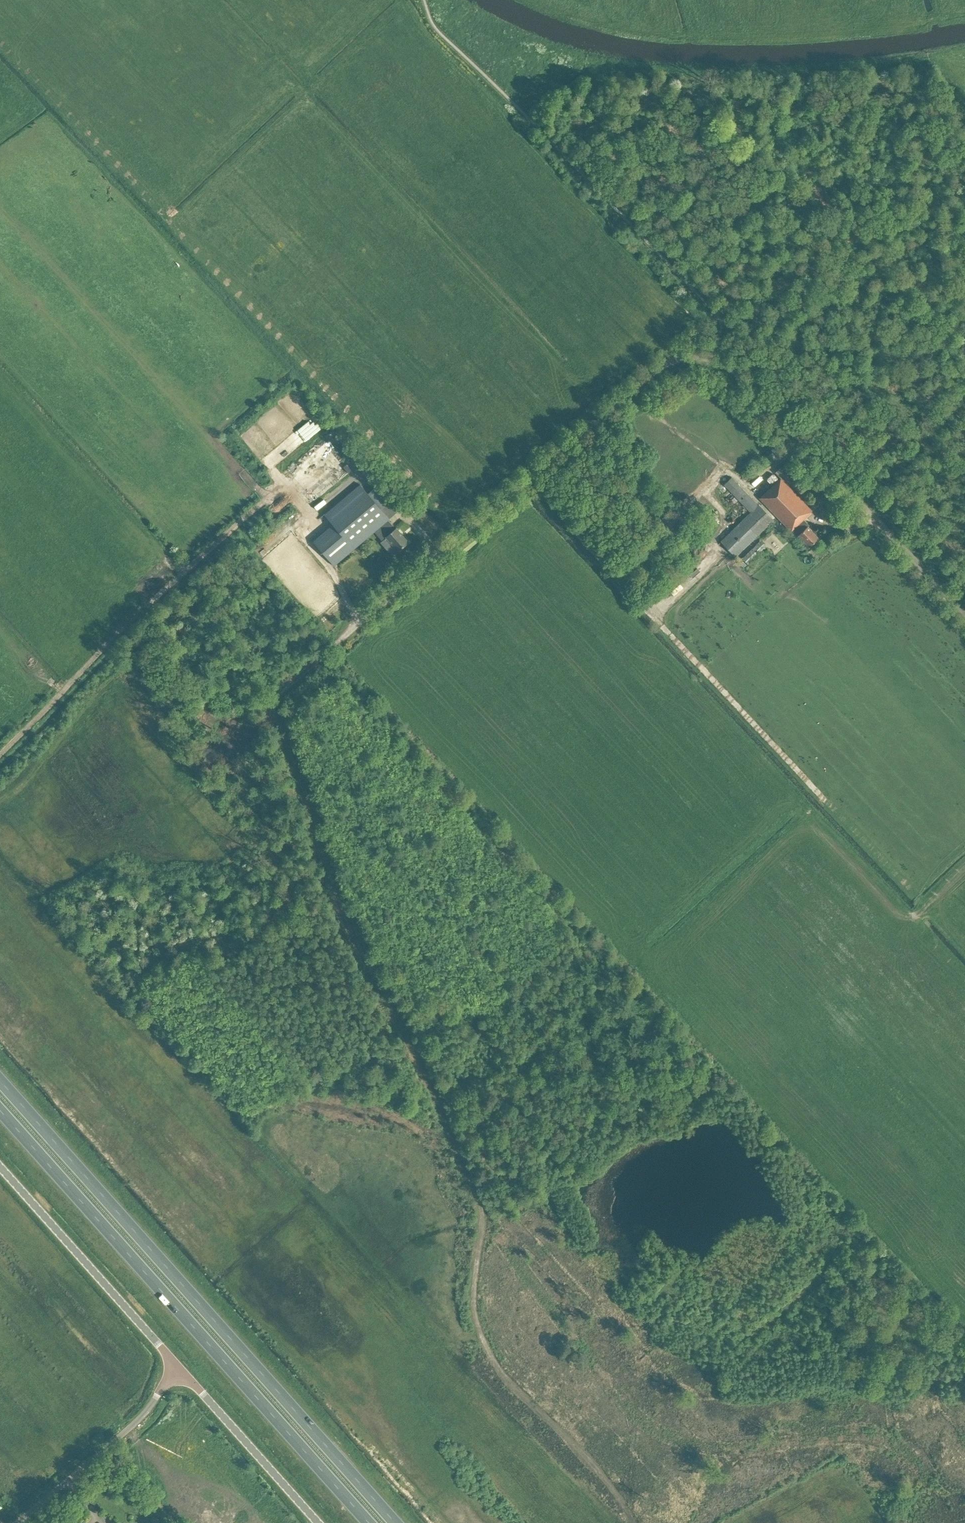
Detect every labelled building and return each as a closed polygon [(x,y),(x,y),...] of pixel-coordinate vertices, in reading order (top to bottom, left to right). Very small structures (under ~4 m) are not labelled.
[(315,432),(323,426),(317,418),(309,424),(315,432)] [(812,511),(788,486),(795,479),(783,466),(775,473),(780,478),(759,498),(762,501),(758,505),(731,478),(724,485),(751,512),(720,541),(734,556),(776,516),(790,531),(793,529),(798,535),(808,547),(818,538),(807,526),(806,528),(800,522),(812,511)] [(395,529),(388,520),(389,519),(361,485),(325,516),(334,526),(314,543),(335,567),(375,533),(382,541),(386,537),(398,551),(408,542),(396,528),(395,529)]
